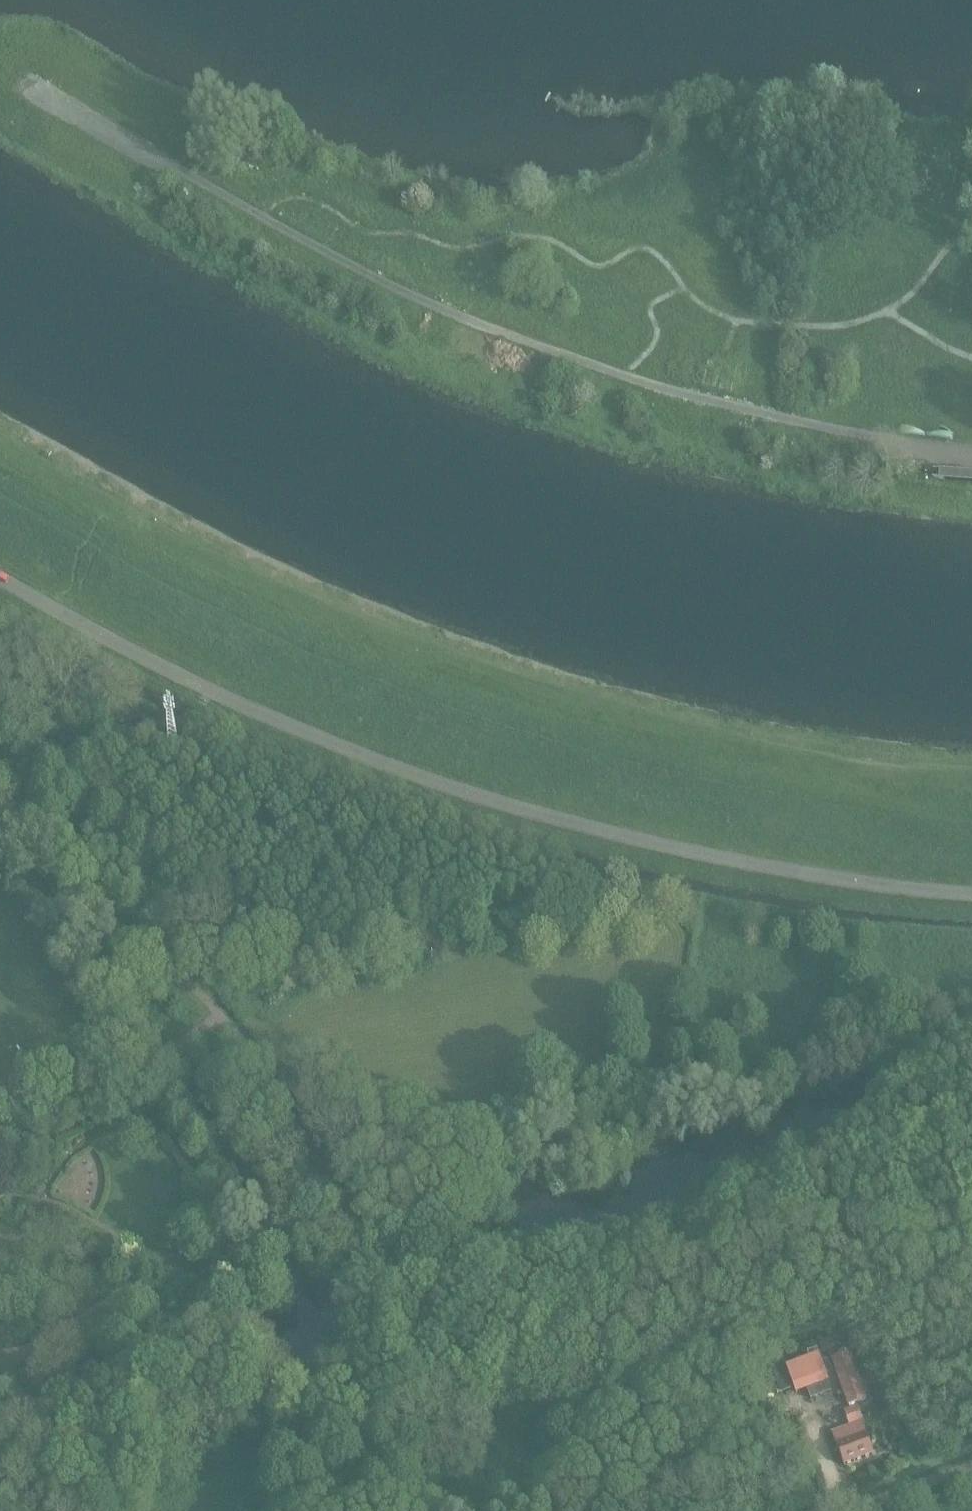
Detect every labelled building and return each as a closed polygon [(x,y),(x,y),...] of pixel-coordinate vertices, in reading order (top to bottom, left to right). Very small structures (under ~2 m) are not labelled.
[(831,1358),(840,1382),(849,1406),(869,1398),(860,1374),(857,1375),(848,1352),(831,1358)] [(819,1357),(788,1369),(797,1393),(828,1381),(819,1357)] [(850,1427),(832,1434),(844,1466),(873,1455),(861,1423),(856,1408),(845,1412),(850,1427)]
